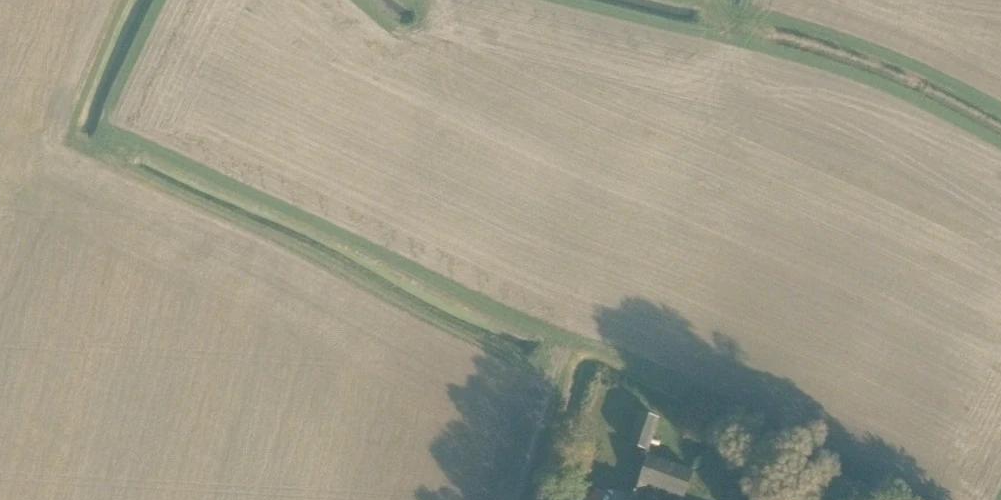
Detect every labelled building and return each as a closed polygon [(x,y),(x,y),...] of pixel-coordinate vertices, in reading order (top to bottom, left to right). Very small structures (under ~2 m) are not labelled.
[(649,448),(659,418),(639,412),(629,442),(649,448)] [(684,497),(694,470),(649,454),(632,499),(682,499),(646,487),(647,483),(684,497)]
